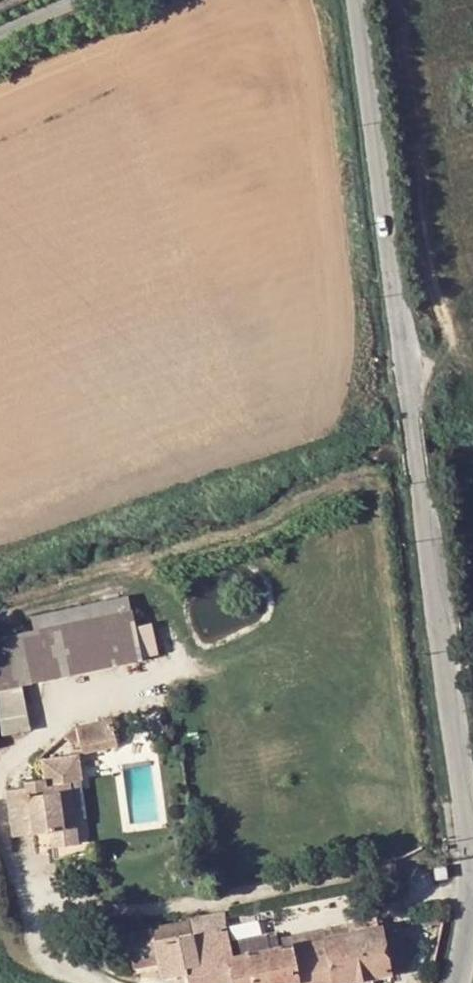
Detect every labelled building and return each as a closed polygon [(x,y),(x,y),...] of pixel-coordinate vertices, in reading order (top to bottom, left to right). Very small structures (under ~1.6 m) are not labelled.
[(32,6),(29,0),(0,0),(0,18),(32,6)] [(20,683),(141,659),(131,611),(0,635),(0,687),(20,683)] [(0,687),(0,717),(3,733),(29,728),(20,683),(0,687)] [(84,774),(79,750),(116,743),(111,718),(75,725),(42,754),(46,775),(27,779),(28,784),(9,788),(19,834),(40,830),(38,820),(54,817),(56,826),(59,842),(84,837),(71,777),(84,774)] [(38,820),(40,830),(56,826),(54,817),(38,820)] [(434,867),(436,879),(446,878),(445,867),(434,867)] [(406,967),(398,921),(380,925),(389,971),(406,967)] [(325,936),(332,971),(335,982),(389,971),(380,925),(334,935),(325,936)] [(231,955),(225,927),(152,941),(160,978),(186,972),(189,982),(229,982),(233,982),(228,956),(231,955)] [(309,939),(325,936),(334,935),(332,927),(301,933),(303,940),(309,939)] [(299,978),(332,971),(325,936),(309,939),(312,953),(294,957),(299,978)] [(312,953),(309,939),(303,940),(231,955),(228,956),(233,982),(286,982),(300,980),(299,978),(294,957),(312,953)]
